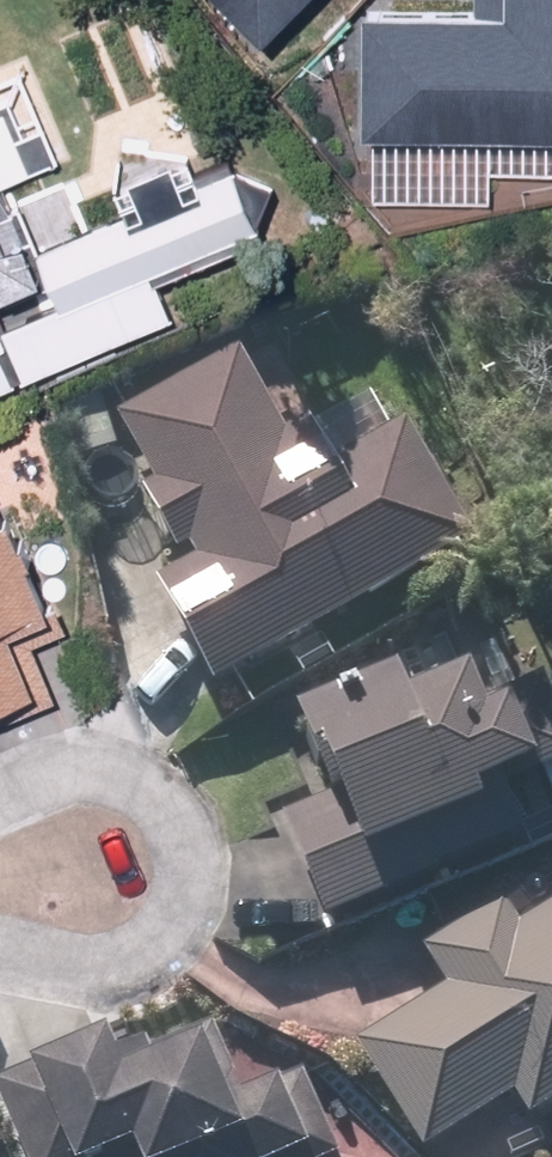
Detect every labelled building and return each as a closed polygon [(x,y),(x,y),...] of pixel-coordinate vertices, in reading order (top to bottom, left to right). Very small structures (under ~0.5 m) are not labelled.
[(246,46),(293,0),(200,0),(246,46)] [(493,9),(360,9),(359,138),(551,139),(551,0),(493,0),(493,9)] [(167,337),(148,289),(252,248),(222,172),(185,186),(168,144),(64,186),(29,97),(0,109),(0,404),(167,337)] [(229,358),(110,423),(151,488),(128,502),(155,547),(166,540),(183,568),(139,596),(206,704),(455,551),(382,432),(323,469),(296,425),(277,437),(229,358)] [(21,639),(0,587),(0,647),(21,639)] [(22,708),(0,653),(0,717),(22,708)] [(274,728),(305,807),(268,821),(308,923),(506,844),(489,800),(551,775),(551,750),(529,693),(465,719),(454,691),(390,716),(377,684),(274,728)] [(339,1027),(405,1156),(496,1110),(505,1126),(551,1102),(551,899),(505,923),(494,901),(412,943),(428,975),(336,1022),(339,1027)] [(2,1156),(290,1156),(281,1136),(320,1120),(298,1070),(235,1096),(206,1026),(120,1062),(107,1032),(0,1076),(0,1151),(2,1156)]
